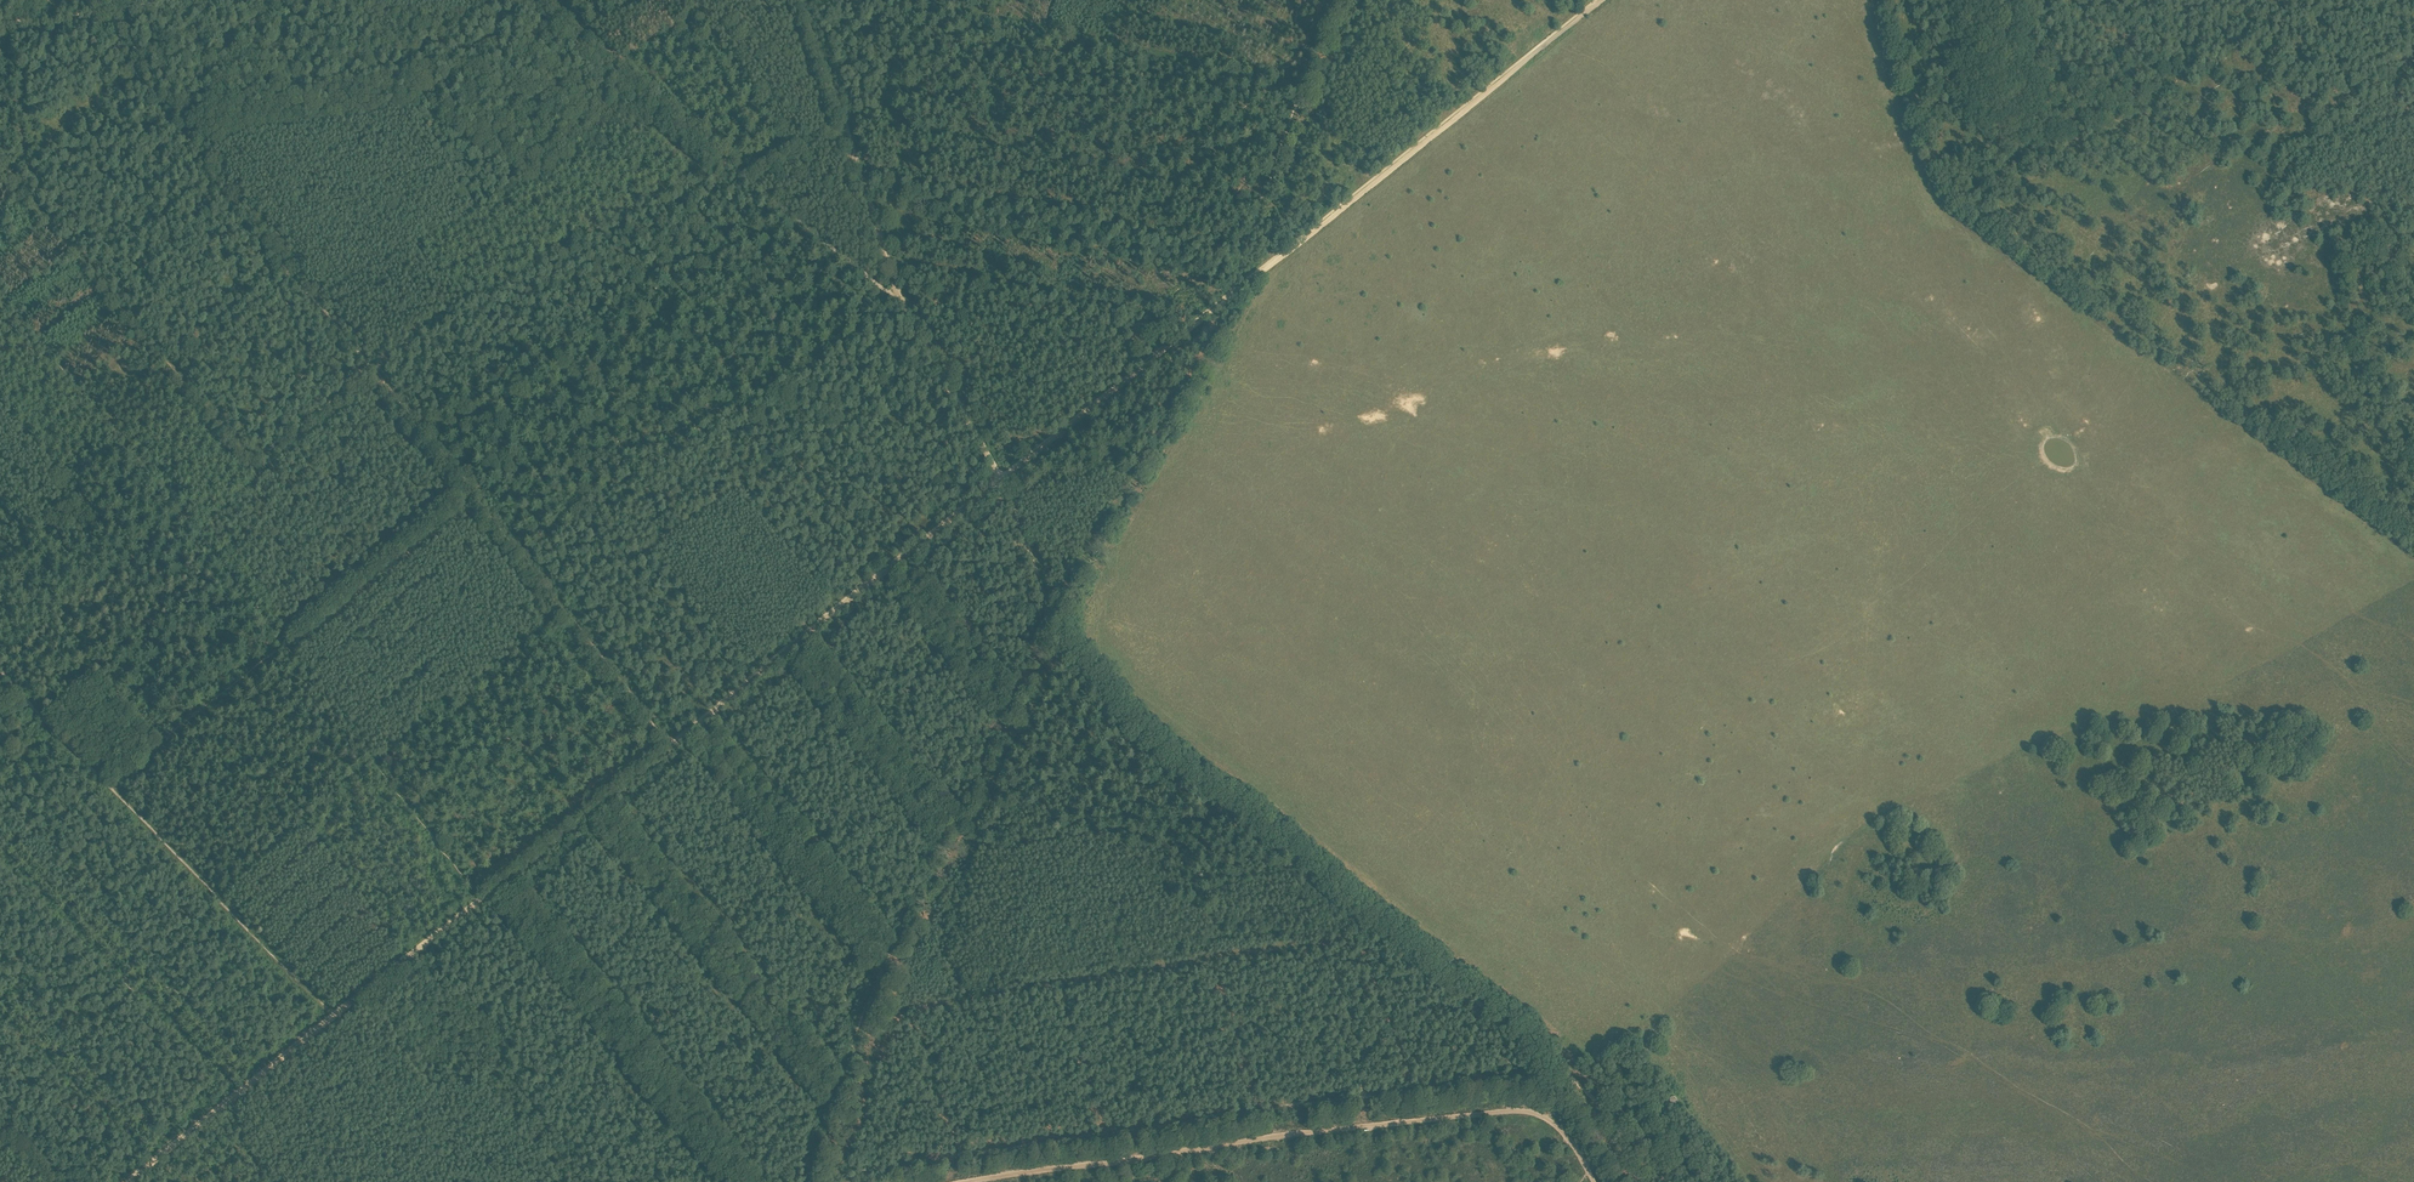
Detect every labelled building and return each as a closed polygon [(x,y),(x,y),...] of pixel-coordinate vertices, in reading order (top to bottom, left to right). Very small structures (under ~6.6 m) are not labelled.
[(1429,130),(1414,142),(1416,144),(1430,132),(1429,130)] [(1126,463),(1130,458),(1125,453),(1121,458),(1126,463)]
